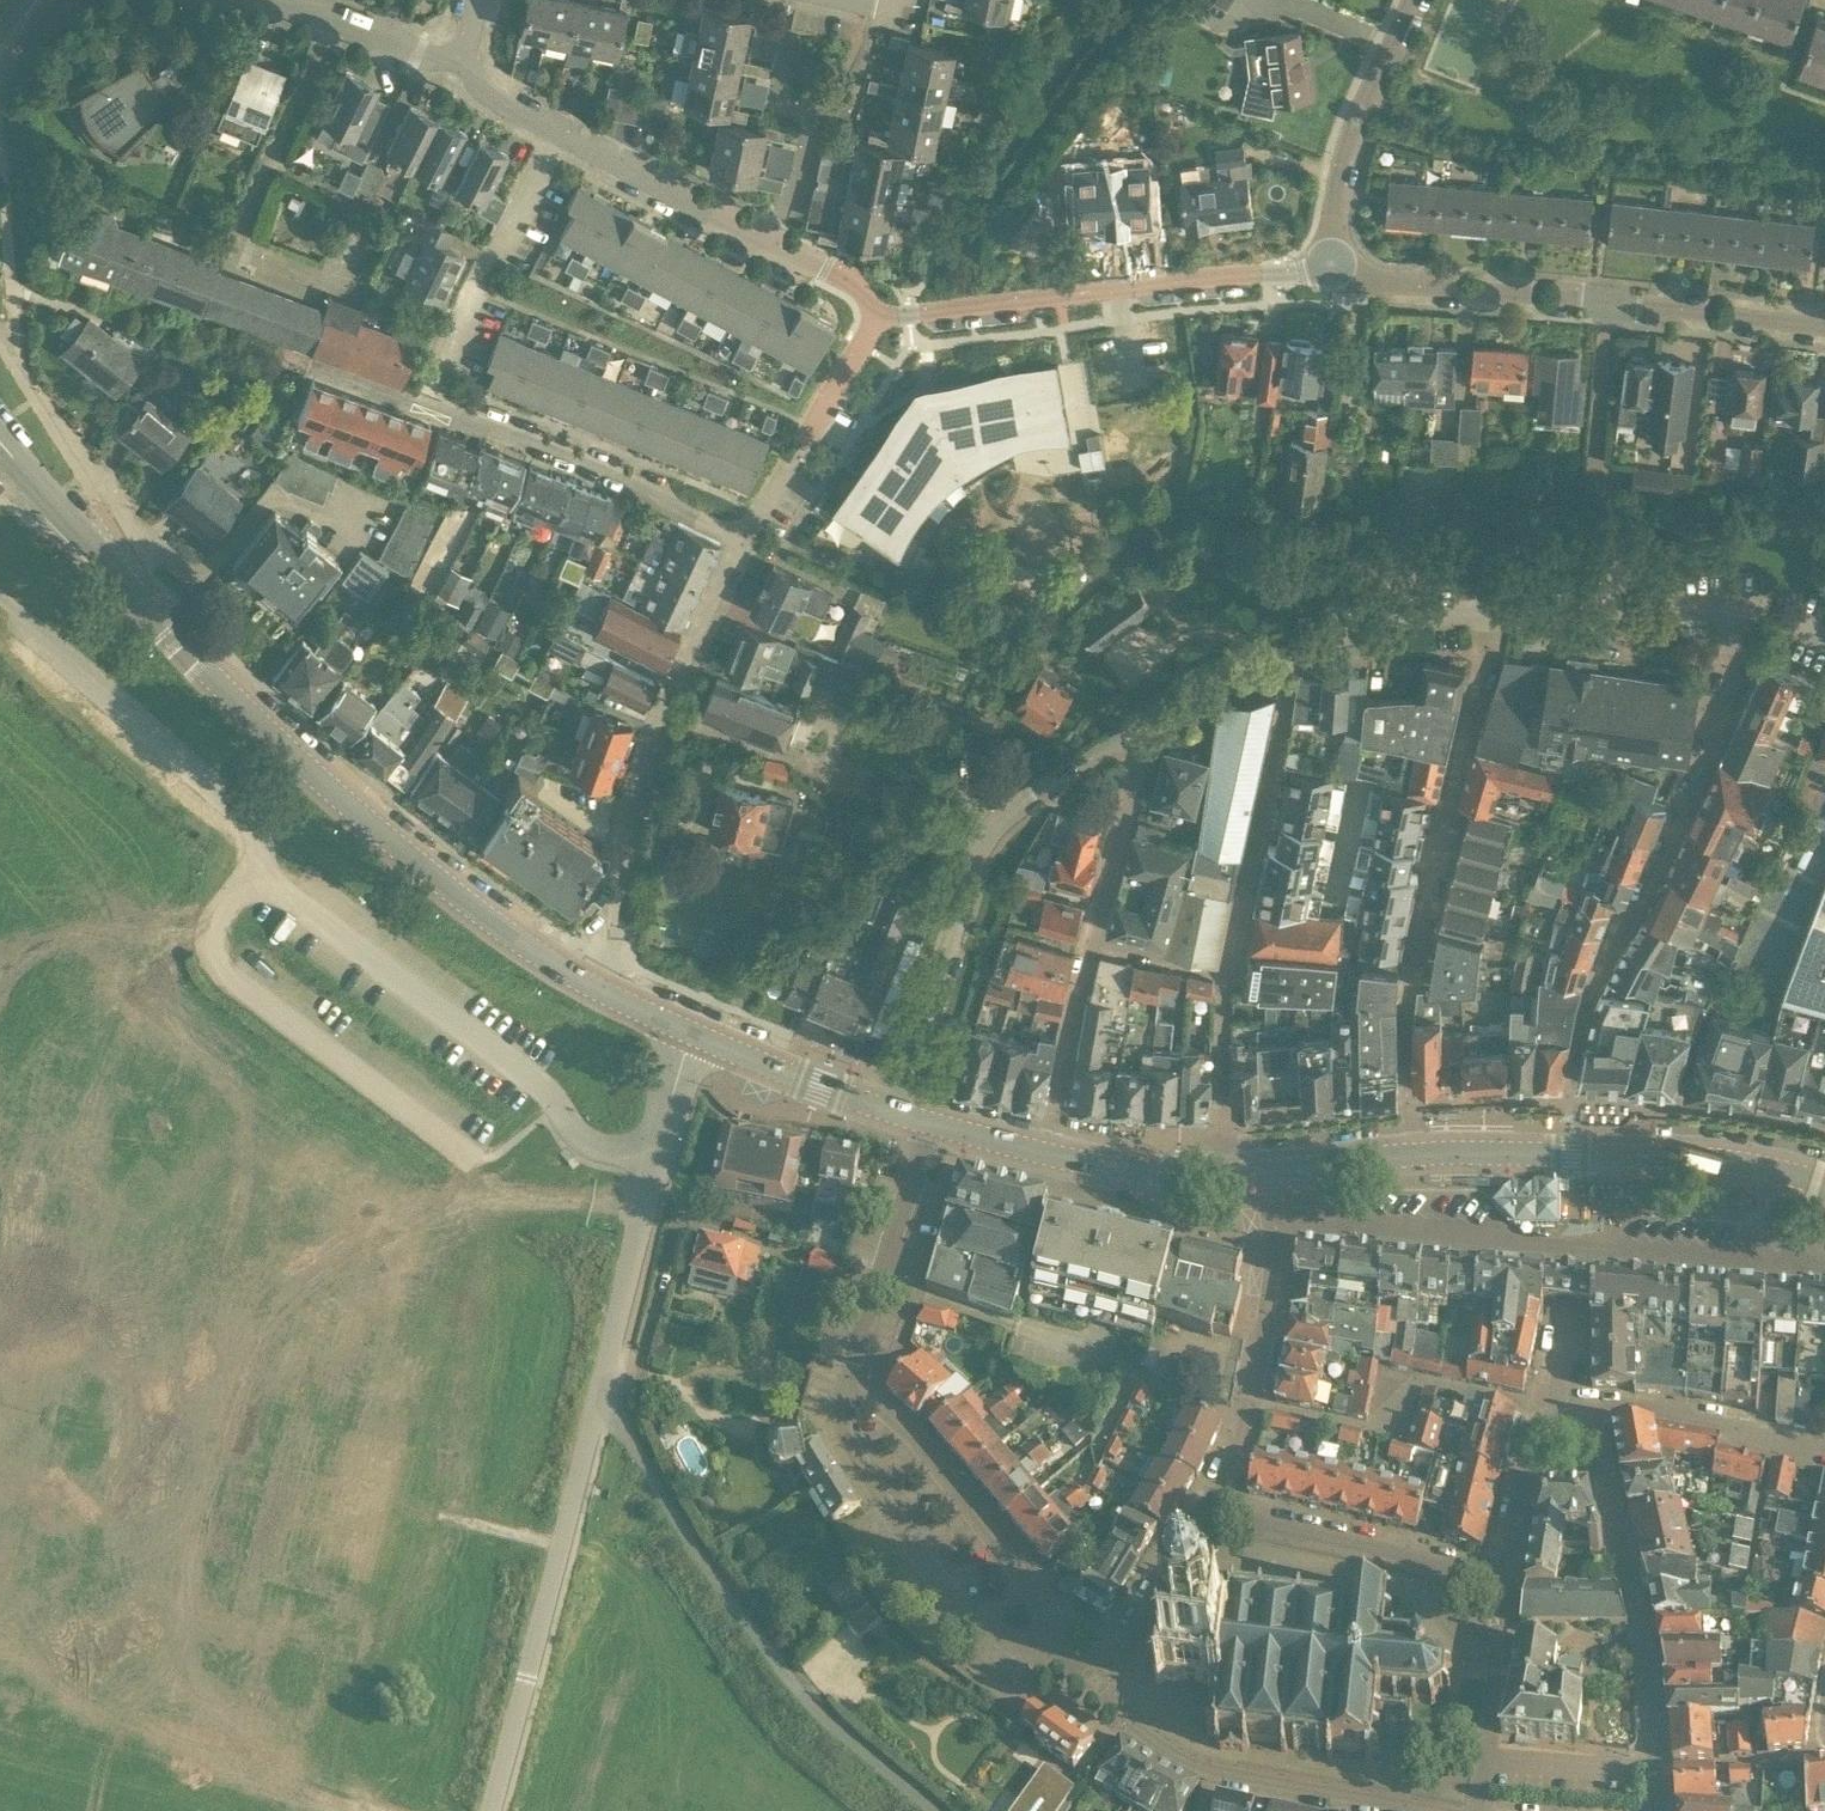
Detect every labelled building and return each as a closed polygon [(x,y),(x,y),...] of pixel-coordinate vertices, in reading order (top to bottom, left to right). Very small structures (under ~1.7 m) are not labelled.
[(541,37),(544,38),(549,17),(546,16),(550,0),(526,0),(518,31),(541,37)] [(546,16),(549,17),(544,38),(541,37),(540,41),(545,42),(546,39),(567,43),(576,0),(550,0),(546,16)] [(588,48),(593,48),(597,27),(594,27),(599,2),(590,0),(576,0),(567,43),(588,48)] [(599,2),(594,27),(597,27),(593,48),(615,53),(625,8),(628,9),(630,0),(620,0),(618,6),(599,2)] [(1014,0),(947,0),(946,5),(964,9),(965,4),(1011,15),(1014,0)] [(1717,7),(1791,32),(1802,0),(1719,0),(1717,7)] [(703,5),(698,28),(697,32),(719,37),(720,33),(744,39),(748,23),(765,26),(768,15),(749,11),(748,15),(703,5)] [(1824,73),(1824,17),(1818,14),(1801,65),(1824,73)] [(698,28),(694,27),(692,32),(697,33),(692,54),(696,55),(744,65),(743,70),(755,73),(757,62),(740,58),(744,39),(720,33),(719,37),(697,32),(698,28)] [(1299,31),(1268,35),(1267,31),(1246,34),(1250,72),(1242,106),(1274,113),(1277,99),(1312,96),(1307,55),(1302,56),(1299,31)] [(948,77),(951,78),(953,72),(949,72),(954,51),(909,41),(910,37),(891,32),(889,42),(907,46),(902,66),(926,71),(927,69),(948,73),(948,77)] [(709,80),(734,85),(737,69),(743,70),(744,65),(696,55),(692,54),(688,74),(687,78),(708,83),(709,80)] [(140,125),(169,98),(139,55),(75,88),(76,90),(78,89),(81,106),(89,122),(101,135),(116,144),(115,145),(116,146),(120,143),(126,149),(145,131),(140,125)] [(269,72),(265,70),(260,68),(262,63),(245,57),(233,86),(238,88),(223,124),(255,138),(281,74),(270,69),(269,72)] [(757,62),(755,73),(766,75),(768,64),(757,62)] [(926,71),(902,66),(899,82),(893,81),(891,87),(943,99),(948,77),(948,73),(927,69),(926,71)] [(617,86),(633,89),(636,73),(620,70),(617,86)] [(338,127),(330,144),(361,159),(389,102),(374,95),(371,85),(345,72),(322,119),(338,127)] [(729,105),(734,85),(709,80),(708,83),(687,78),(688,74),(683,73),(682,78),(686,79),(681,101),(727,111),(727,115),(745,119),(747,109),(729,105)] [(867,87),(878,89),(880,78),(869,76),(867,87)] [(937,124),(941,125),(943,119),(939,118),(943,99),(891,87),(893,81),(880,78),(878,89),(896,93),(892,113),(916,118),(917,114),(938,119),(937,124)] [(601,115),(616,118),(622,88),(608,85),(601,115)] [(637,92),(622,88),(616,118),(630,121),(637,92)] [(630,121),(644,124),(651,95),(637,92),(630,121)] [(666,98),(651,95),(644,124),(660,127),(666,98)] [(413,165),(437,118),(410,104),(385,150),(413,165)] [(932,147),(937,124),(938,119),(917,114),(916,118),(892,113),(888,129),(871,125),(868,136),(887,140),(887,137),(932,147)] [(465,133),(437,118),(413,165),(438,178),(426,199),(440,206),(456,176),(445,171),(465,133)] [(719,120),(714,141),(714,142),(713,146),(734,151),(735,147),(759,152),(763,137),(781,141),(783,130),(765,126),(764,130),(719,120)] [(856,145),(852,165),(876,170),(877,167),(898,172),(898,176),(902,177),(903,172),(899,171),(903,150),(859,140),(860,135),(840,131),(838,141),(856,145)] [(506,199),(489,190),(507,154),(479,140),(455,187),(481,201),(477,208),(496,218),(506,199)] [(714,142),(714,141),(710,140),(709,145),(713,146),(708,168),(753,178),(752,182),(780,188),(782,178),(755,172),(759,152),(735,147),(734,151),(713,146),(714,142)] [(1246,161),(1244,145),(1216,148),(1219,178),(1183,182),(1189,230),(1212,227),(1210,218),(1229,215),(1229,218),(1253,215),(1248,175),(1255,174),(1254,160),(1246,161)] [(366,159),(359,173),(361,174),(356,185),(372,194),(382,173),(380,166),(366,159)] [(1103,167),(1077,169),(1080,224),(1110,223),(1110,228),(1128,227),(1128,225),(1152,224),(1149,165),(1125,166),(1125,164),(1103,165),(1103,167)] [(848,182),(842,181),(841,186),(893,197),(898,176),(898,172),(877,167),(876,170),(852,165),(848,182)] [(352,193),(356,185),(361,174),(359,173),(347,167),(337,185),(352,193)] [(816,186),(828,188),(830,178),(818,176),(816,186)] [(830,178),(828,188),(845,192),(841,211),(865,217),(866,214),(888,218),(887,223),(891,224),(893,217),(889,217),(893,197),(841,186),(842,181),(830,178)] [(1436,226),(1440,183),(1389,179),(1385,221),(1436,226)] [(1491,188),(1440,183),(1436,226),(1487,231),(1489,205),(1491,188)] [(575,208),(560,236),(585,249),(609,203),(577,187),(576,186),(576,187),(567,204),(575,208)] [(1487,231),(1538,235),(1540,210),(1541,192),(1491,188),(1489,205),(1487,231)] [(1592,197),(1541,192),(1540,210),(1538,235),(1589,240),(1592,197)] [(1608,242),(1659,248),(1664,205),(1613,199),(1608,242)] [(609,203),(585,249),(616,266),(630,238),(622,233),(632,216),(609,203)] [(171,211),(156,205),(150,219),(165,225),(168,219),(176,222),(180,212),(172,208),(171,211)] [(1715,211),(1664,205),(1659,248),(1710,254),(1715,211)] [(59,254),(215,314),(229,277),(141,243),(144,236),(75,210),(59,254)] [(882,246),(887,223),(888,218),(866,214),(865,217),(841,211),(838,228),(819,224),(817,236),(835,240),(836,236),(882,246)] [(1710,254),(1760,260),(1765,217),(1715,211),(1710,254)] [(630,238),(616,266),(639,278),(663,232),(632,216),(622,233),(630,238)] [(407,248),(397,268),(408,274),(405,279),(439,296),(461,253),(447,247),(454,232),(426,217),(418,232),(427,237),(425,240),(418,254),(407,248)] [(1816,223),(1765,217),(1760,260),(1811,266),(1816,223)] [(663,232),(639,278),(670,295),(685,267),(677,262),(686,245),(663,232)] [(685,267),(670,295),(693,307),(717,261),(686,245),(677,262),(685,267)] [(564,267),(573,272),(580,259),(571,254),(564,267)] [(589,263),(580,259),(573,272),(582,277),(589,263)] [(717,261),(693,307),(724,324),(739,296),(731,292),(741,274),(717,261)] [(739,296),(724,324),(748,336),(772,290),(741,274),(731,292),(739,296)] [(322,313),(229,277),(215,314),(400,385),(417,342),(358,319),(363,306),(330,293),(322,313)] [(629,302),(636,288),(627,283),(619,297),(629,302)] [(646,293),(636,288),(629,302),(638,307),(646,293)] [(772,290),(748,336),(778,352),(793,324),(785,320),(794,302),(772,290)] [(793,324),(778,352),(809,369),(833,323),(794,302),(785,320),(793,324)] [(75,313),(61,331),(71,339),(63,349),(91,372),(85,379),(104,394),(110,387),(115,391),(137,363),(149,372),(163,353),(140,334),(128,350),(88,317),(85,321),(75,313)] [(675,327),(684,332),(692,318),(683,313),(675,327)] [(701,323),(692,318),(684,332),(694,337),(701,323)] [(526,333),(536,337),(541,322),(532,319),(526,333)] [(541,322),(536,337),(545,340),(551,326),(541,322)] [(1256,335),(1223,331),(1220,360),(1219,370),(1217,382),(1236,385),(1239,366),(1252,367),(1256,335)] [(487,384),(509,393),(529,345),(498,333),(486,363),(494,366),(487,384)] [(1282,380),(1321,385),(1327,343),(1286,339),(1282,380)] [(594,360),(600,346),(591,342),(585,356),(594,360)] [(731,357),(740,361),(748,348),(738,343),(731,357)] [(1375,381),(1406,382),(1407,345),(1377,344),(1375,381)] [(509,393),(539,405),(558,357),(529,345),(509,393)] [(1407,345),(1406,382),(1405,396),(1454,398),(1456,346),(1407,345)] [(1528,349),(1476,345),(1473,378),(1525,382),(1528,349)] [(610,349),(600,346),(594,360),(604,364),(610,349)] [(757,353),(748,348),(740,361),(749,366),(757,353)] [(1578,352),(1540,349),(1536,385),(1544,386),(1541,414),(1579,417),(1582,387),(1575,386),(1578,352)] [(1281,353),(1268,352),(1266,369),(1264,369),(1260,396),(1275,398),(1281,353)] [(1648,438),(1649,438),(1660,357),(1658,357),(1658,360),(1644,358),(1644,355),(1631,353),(1630,356),(1626,356),(1618,419),(1635,421),(1637,411),(1650,413),(1649,425),(1650,425),(1648,438)] [(539,405),(569,417),(588,369),(558,357),(539,405)] [(1693,361),(1660,357),(1649,438),(1653,438),(1653,441),(1677,444),(1679,430),(1684,431),(1693,361)] [(653,383),(659,369),(649,365),(643,380),(653,383)] [(942,397),(916,413),(907,406),(888,433),(891,435),(885,443),(882,442),(864,469),(866,470),(860,479),(858,477),(839,504),(899,546),(902,538),(906,531),(910,524),(914,517),(918,511),(923,504),(928,498),(933,492),(939,486),(944,481),(950,475),(957,470),(963,466),(970,462),(977,458),(984,454),(991,451),(999,448),(1006,445),(1014,443),(1022,441),(1030,439),(1038,438),(1046,437),(1054,437),(1062,437),(1070,437),(1057,365),(1024,371),(1025,374),(1015,375),(1015,372),(982,378),(983,381),(973,383),(972,380),(940,385),(942,397)] [(1735,366),(1734,375),(1710,372),(1708,394),(1732,397),(1731,404),(1733,405),(1731,422),(1755,424),(1757,407),(1762,408),(1766,369),(1735,366)] [(588,369),(569,417),(599,429),(618,381),(588,369)] [(668,373),(659,369),(653,383),(662,387),(668,373)] [(803,377),(794,372),(787,386),(796,391),(803,377)] [(1770,418),(1812,424),(1811,434),(1822,435),(1824,436),(1824,435),(1824,412),(1816,410),(1820,380),(1791,376),(1790,382),(1775,380),(1770,418)] [(322,427),(336,389),(312,380),(298,418),(312,423),(305,443),(318,448),(325,428),(322,427)] [(648,393),(618,381),(599,429),(628,441),(648,393)] [(337,455),(359,398),(336,389),(322,427),(325,428),(334,432),(327,452),(337,455)] [(702,403),(711,407),(717,393),(708,389),(702,403)] [(658,453),(677,404),(648,393),(628,441),(658,453)] [(727,397),(717,393),(711,407),(721,411),(727,397)] [(187,431),(147,398),(132,415),(127,411),(123,412),(115,421),(115,425),(121,429),(119,431),(160,464),(187,431)] [(368,444),(382,406),(359,398),(337,455),(347,459),(355,439),(368,444)] [(707,416),(677,404),(658,453),(688,464),(707,416)] [(1459,439),(1460,439),(1458,464),(1469,464),(1470,440),(1480,440),(1482,406),(1461,404),(1459,439)] [(383,473),(405,415),(382,406),(368,444),(380,449),(373,469),(383,473)] [(1320,501),(1326,457),(1327,443),(1328,444),(1330,427),(1332,410),(1304,407),(1300,439),(1291,438),(1285,497),(1320,501)] [(776,416),(766,412),(760,427),(770,431),(776,416)] [(401,456),(414,461),(429,424),(405,415),(383,473),(393,477),(401,456)] [(718,476),(737,428),(707,416),(688,464),(718,476)] [(1361,430),(1330,427),(1328,444),(1327,443),(1326,457),(1358,460),(1361,430)] [(421,474),(461,489),(477,448),(462,443),(464,438),(438,428),(424,465),(421,474)] [(767,440),(737,428),(718,476),(748,489),(767,440)] [(1792,467),(1817,471),(1822,435),(1811,434),(1797,432),(1792,467)] [(1762,442),(1742,440),(1739,466),(1760,468),(1762,442)] [(1105,463),(1102,444),(1080,448),(1084,466),(1105,463)] [(487,495),(503,453),(482,445),(467,484),(482,490),(480,495),(486,497),(487,495)] [(288,490),(289,488),(299,476),(310,463),(295,451),(274,478),(275,479),(288,490)] [(524,461),(503,453),(487,495),(486,497),(484,501),(503,509),(507,499),(509,500),(524,461)] [(1456,464),(1403,461),(1400,512),(1453,514),(1456,464)] [(299,476),(327,488),(331,490),(337,475),(338,474),(310,463),(299,476)] [(511,511),(533,520),(545,486),(551,472),(530,464),(511,511)] [(238,499),(197,466),(168,501),(209,534),(238,499)] [(1693,474),(1636,466),(1633,485),(1672,490),(1673,486),(1691,488),(1693,474)] [(567,490),(571,479),(551,472),(545,486),(533,520),(531,525),(548,539),(563,502),(567,490)] [(299,476),(289,488),(322,501),(327,488),(299,476)] [(591,487),(571,479),(567,490),(563,502),(548,539),(568,547),(574,532),(575,529),(579,519),(586,500),(590,490),(591,487)] [(574,532),(568,547),(588,554),(611,494),(591,487),(590,490),(586,500),(579,519),(575,529),(574,532)] [(620,498),(611,515),(624,521),(633,502),(620,498)] [(406,503),(399,516),(431,533),(440,516),(410,503),(407,502),(406,503)] [(300,532),(274,511),(233,562),(257,581),(255,583),(273,598),(274,596),(295,612),(315,587),(320,591),(340,567),(335,563),(336,562),(310,540),(320,528),(311,520),(300,532)] [(611,515),(601,533),(615,540),(624,521),(611,515)] [(431,533),(399,516),(392,529),(424,547),(431,533)] [(646,532),(652,534),(665,541),(683,550),(700,559),(710,563),(720,542),(678,521),(673,533),(651,522),(646,532)] [(392,529),(385,543),(416,561),(424,547),(392,529)] [(601,533),(591,553),(606,561),(612,549),(610,548),(615,540),(601,533)] [(700,583),(710,563),(700,559),(683,550),(665,541),(652,534),(641,554),(659,563),(700,583)] [(377,557),(407,577),(410,572),(416,561),(385,543),(377,556),(377,557)] [(917,551),(911,567),(932,576),(938,559),(917,551)] [(360,553),(341,579),(366,597),(385,570),(360,553)] [(587,563),(581,578),(596,585),(600,575),(606,561),(591,553),(586,563),(587,563)] [(637,565),(633,574),(660,588),(691,603),(700,583),(659,563),(641,554),(636,564),(637,565)] [(581,578),(587,563),(586,563),(577,559),(571,573),(581,578)] [(775,562),(764,584),(823,614),(834,593),(775,562)] [(452,568),(438,592),(458,603),(472,579),(452,568)] [(681,622),(691,603),(660,588),(633,574),(628,584),(645,593),(640,603),(681,622)] [(581,578),(570,601),(600,616),(592,631),(661,664),(679,628),(611,595),(613,593),(596,585),(581,578)] [(815,629),(823,614),(764,584),(753,605),(811,636),(815,629)] [(431,599),(411,586),(402,597),(422,611),(428,602),(431,599)] [(1153,610),(1135,586),(1079,626),(1096,650),(1153,610)] [(856,603),(847,621),(848,621),(864,629),(865,627),(871,629),(876,619),(872,617),(882,598),(862,588),(855,603),(856,603)] [(489,599),(475,626),(495,637),(510,610),(489,599)] [(330,643),(337,634),(353,613),(343,606),(326,630),(312,647),(302,640),(272,677),(291,692),(309,667),(330,643)] [(863,630),(864,629),(848,621),(847,621),(838,638),(855,646),(856,647),(877,658),(876,659),(892,667),(901,650),(885,642),(885,641),(863,630)] [(579,659),(585,646),(588,641),(554,623),(546,643),(579,660),(579,659)] [(525,636),(508,624),(495,642),(512,654),(525,636)] [(746,624),(738,646),(788,666),(796,645),(777,637),(778,636),(746,624)] [(309,667),(291,692),(310,706),(339,668),(355,648),(337,634),(330,643),(309,667)] [(989,646),(978,640),(968,661),(980,666),(989,646)] [(655,679),(585,646),(579,659),(602,670),(603,668),(609,671),(601,686),(642,705),(655,679)] [(788,666),(738,646),(729,668),(760,681),(765,669),(783,677),(788,666)] [(520,662),(500,650),(491,666),(511,677),(520,662)] [(816,676),(815,678),(816,678),(813,685),(843,696),(845,689),(858,694),(867,670),(825,653),(821,664),(816,676)] [(1547,739),(1544,762),(1587,768),(1590,745),(1625,751),(1688,759),(1698,685),(1597,670),(1598,659),(1571,655),(1569,666),(1552,664),(1541,739),(1547,739)] [(1501,756),(1518,760),(1520,752),(1542,758),(1541,761),(1544,762),(1547,739),(1541,739),(1552,664),(1506,657),(1494,691),(1492,691),(1475,749),(1501,756)] [(806,659),(800,671),(812,676),(815,678),(816,676),(821,664),(806,659)] [(1428,659),(1419,692),(1460,700),(1470,663),(1428,659)] [(1062,674),(1045,662),(1016,703),(1050,727),(1073,693),(1056,683),(1062,674)] [(1766,662),(1753,692),(1784,708),(1798,677),(1766,662)] [(812,676),(800,671),(794,686),(809,693),(813,685),(816,678),(815,678),(812,676)] [(1293,716),(1345,719),(1364,720),(1366,694),(1367,693),(1368,693),(1368,671),(1349,671),(1349,680),(1299,679),(1293,716)] [(555,683),(535,672),(528,687),(547,698),(555,683)] [(796,708),(718,676),(703,713),(782,744),(796,708)] [(428,752),(454,715),(467,694),(447,678),(435,700),(433,699),(406,737),(393,727),(420,693),(402,679),(383,703),(382,703),(350,743),(404,784),(428,752)] [(374,704),(342,679),(317,711),(350,736),(374,704)] [(555,683),(550,695),(565,702),(570,690),(555,683)] [(1817,687),(1812,695),(1824,702),(1824,691),(1817,687)] [(1460,700),(1419,692),(1368,693),(1367,693),(1366,694),(1364,720),(1364,733),(1388,738),(1448,752),(1460,700)] [(1773,733),(1784,708),(1753,692),(1741,718),(1773,733)] [(1219,703),(1200,840),(1200,842),(1243,850),(1248,826),(1256,788),(1277,696),(1219,703)] [(592,710),(581,738),(618,753),(629,725),(592,710)] [(1788,740),(1773,733),(1741,718),(1723,757),(1771,777),(1788,740)] [(1364,720),(1345,719),(1345,743),(1340,742),(1337,772),(1357,774),(1361,744),(1363,744),(1364,733),(1364,720)] [(618,753),(581,738),(570,766),(607,780),(618,753)] [(1387,746),(1406,750),(1400,775),(1398,784),(1437,794),(1448,752),(1388,738),(1387,746)] [(410,788),(433,805),(453,775),(465,756),(467,752),(462,748),(465,744),(460,740),(448,757),(437,749),(410,788)] [(455,821),(479,780),(489,762),(465,744),(462,748),(467,752),(465,756),(453,775),(433,805),(455,821)] [(521,749),(518,759),(541,768),(542,768),(547,753),(537,749),(536,752),(524,748),(524,750),(521,749)] [(1492,807),(1505,811),(1514,813),(1521,785),(1546,792),(1552,769),(1518,760),(1501,756),(1475,749),(1460,799),(1473,802),(1492,807)] [(1206,760),(1168,750),(1156,797),(1158,797),(1153,815),(1170,820),(1175,802),(1194,807),(1206,760)] [(508,754),(497,777),(506,781),(514,766),(517,759),(508,754)] [(1703,800),(1703,801),(1746,822),(1757,828),(1777,779),(1771,777),(1723,757),(1704,800),(1703,800)] [(792,764),(767,758),(764,771),(788,778),(792,764)] [(517,759),(514,766),(518,769),(533,779),(541,768),(518,759),(517,759)] [(1295,765),(1289,792),(1331,801),(1337,775),(1295,765)] [(533,779),(518,769),(505,787),(511,791),(479,837),(520,867),(566,898),(570,893),(571,894),(601,852),(524,799),(536,781),(533,779)] [(1546,792),(1606,807),(1613,785),(1552,769),(1546,792)] [(1629,773),(1623,787),(1650,797),(1655,783),(1629,773)] [(899,813),(901,780),(885,779),(882,811),(899,813)] [(479,780),(455,821),(478,837),(499,794),(479,780)] [(1386,783),(1379,811),(1421,820),(1427,792),(1386,783)] [(770,796),(723,784),(711,829),(738,836),(739,838),(742,839),(746,841),(750,841),(753,840),(782,847),(795,800),(771,793),(770,796)] [(1613,785),(1606,807),(1625,813),(1622,821),(1622,823),(1654,835),(1667,803),(1650,797),(1623,787),(1613,785)] [(1289,792),(1284,816),(1326,825),(1331,801),(1289,792)] [(1688,829),(1732,850),(1733,850),(1746,822),(1703,801),(1690,828),(1689,828),(1688,829)] [(1473,802),(1466,827),(1498,836),(1505,811),(1492,807),(1473,802)] [(1077,815),(1060,810),(1052,837),(1070,842),(1068,847),(1062,845),(1053,877),(1088,888),(1097,856),(1093,854),(1100,829),(1075,822),(1077,815)] [(1379,811),(1374,835),(1416,844),(1421,820),(1379,811)] [(1284,816),(1278,841),(1320,850),(1326,825),(1284,816)] [(1601,825),(1597,836),(1647,855),(1654,835),(1622,823),(1618,832),(1601,825)] [(1492,859),(1498,836),(1466,827),(1460,851),(1492,859)] [(1688,829),(1677,852),(1721,873),(1722,871),(1732,850),(1688,829)] [(1182,893),(1184,883),(1193,849),(1135,834),(1107,929),(1167,944),(1182,893)] [(1374,835),(1369,860),(1411,869),(1416,844),(1374,835)] [(1597,836),(1593,845),(1589,853),(1606,860),(1639,875),(1647,855),(1597,836)] [(1238,871),(1243,850),(1200,842),(1200,840),(1198,839),(1189,882),(1186,881),(1167,944),(1166,948),(1218,964),(1238,871)] [(1271,841),(1265,868),(1314,879),(1320,850),(1278,841),(1278,842),(1271,841)] [(1460,851),(1454,874),(1486,883),(1492,859),(1460,851)] [(1710,895),(1721,873),(1677,852),(1666,874),(1668,874),(1710,895)] [(1610,910),(1616,895),(1628,900),(1639,875),(1606,860),(1589,853),(1579,879),(1583,881),(1580,888),(1581,888),(1577,897),(1610,910)] [(913,864),(895,857),(887,877),(905,884),(913,864)] [(1369,860),(1363,888),(1412,899),(1418,871),(1417,871),(1411,869),(1369,860)] [(1265,868),(1257,904),(1258,904),(1276,905),(1308,908),(1314,879),(1265,868)] [(1728,883),(1740,889),(1746,877),(1733,871),(1728,883)] [(1454,874),(1448,898),(1480,906),(1486,883),(1454,874)] [(1712,896),(1710,895),(1668,874),(1663,887),(1661,886),(1658,892),(1660,893),(1657,899),(1698,918),(1719,928),(1724,918),(1706,909),(1712,896)] [(1746,877),(1740,889),(1753,895),(1758,883),(1746,877)] [(1025,896),(1040,900),(1044,886),(1029,882),(1025,896)] [(1804,934),(1788,974),(1782,998),(1821,1009),(1822,1005),(1824,1006),(1824,882),(1804,934)] [(1565,894),(1577,897),(1581,888),(1580,888),(1565,883),(1562,893),(1565,894)] [(1363,888),(1357,913),(1369,915),(1369,916),(1407,924),(1412,899),(1363,888)] [(826,962),(825,965),(815,990),(810,1004),(809,1003),(808,1006),(864,1028),(882,985),(881,984),(904,928),(922,935),(933,908),(886,890),(863,946),(859,944),(858,947),(824,933),(818,949),(839,958),(836,966),(826,962)] [(1565,894),(1556,917),(1556,918),(1571,923),(1570,924),(1599,934),(1610,910),(1577,897),(1565,894)] [(1084,905),(1047,896),(1039,925),(1075,934),(1084,905)] [(1448,898),(1442,918),(1442,919),(1474,929),(1480,906),(1448,898)] [(1646,916),(1645,918),(1671,931),(1687,940),(1697,945),(1698,943),(1692,940),(1695,932),(1723,945),(1729,933),(1719,928),(1698,918),(1657,899),(1653,907),(1651,906),(1648,912),(1650,913),(1648,917),(1646,916)] [(1526,906),(1515,903),(1511,916),(1522,919),(1526,906)] [(1258,904),(1251,949),(1259,950),(1297,953),(1298,954),(1340,958),(1341,958),(1341,949),(1343,915),(1343,914),(1310,911),(1310,908),(1308,908),(1276,905),(1258,904)] [(1369,916),(1359,962),(1362,963),(1399,967),(1407,924),(1369,916)] [(1442,919),(1442,918),(1439,917),(1427,989),(1441,989),(1467,990),(1472,936),(1474,929),(1442,919)] [(1599,936),(1599,934),(1570,924),(1571,923),(1556,918),(1547,945),(1590,958),(1599,936)] [(1643,922),(1627,947),(1663,963),(1662,965),(1662,966),(1673,971),(1685,944),(1643,922)] [(1033,986),(1040,988),(1047,989),(1051,994),(1064,997),(1075,955),(1006,934),(994,972),(992,971),(991,973),(1016,980),(1024,982),(1033,985),(1033,986)] [(1708,1006),(1733,961),(1697,945),(1687,940),(1685,944),(1673,971),(1662,966),(1659,977),(1654,994),(1659,996),(1659,995),(1704,1005),(1708,1006)] [(1581,982),(1590,958),(1547,945),(1547,946),(1541,974),(1556,977),(1581,982)] [(1575,1005),(1581,982),(1556,977),(1541,974),(1540,974),(1539,984),(1530,984),(1531,976),(1538,951),(1518,947),(1516,964),(1513,983),(1513,988),(1513,1002),(1511,1028),(1509,1055),(1508,1080),(1535,1078),(1562,1080),(1562,1074),(1572,1022),(1575,1005)] [(1652,993),(1654,994),(1659,977),(1662,966),(1662,965),(1663,963),(1627,947),(1626,950),(1608,978),(1628,985),(1646,991),(1652,993)] [(815,990),(825,965),(784,948),(775,970),(792,977),(786,994),(809,1003),(810,1004),(815,990)] [(1250,951),(1244,993),(1334,996),(1339,959),(1340,959),(1340,958),(1298,954),(1297,953),(1259,950),(1251,949),(1250,949),(1250,951)] [(1127,1017),(1131,992),(1135,963),(1102,955),(1097,975),(1092,998),(1090,998),(1088,1009),(1127,1017)] [(1162,969),(1135,963),(1131,992),(1147,996),(1159,998),(1162,969)] [(1396,997),(1399,967),(1362,963),(1359,991),(1362,992),(1363,1057),(1364,1093),(1398,1089),(1396,997)] [(727,978),(735,982),(738,973),(731,969),(727,978)] [(1181,974),(1162,969),(1159,998),(1156,1018),(1166,1019),(1168,1001),(1176,1002),(1181,974)] [(985,992),(997,996),(1010,1000),(1016,980),(991,973),(985,992)] [(1214,981),(1187,975),(1186,990),(1213,996),(1214,981)] [(1038,999),(1040,988),(1033,986),(1033,985),(1024,982),(1021,994),(1038,999)] [(1628,985),(1624,999),(1601,994),(1594,1009),(1589,1034),(1579,1081),(1602,1082),(1627,1083),(1634,1056),(1638,1041),(1652,993),(1646,991),(1628,985)] [(1065,997),(1064,997),(1051,994),(1047,989),(1040,988),(1038,999),(1036,1010),(1061,1016),(1065,997)] [(1441,989),(1427,989),(1422,1020),(1414,1021),(1414,1088),(1442,1086),(1441,1033),(1441,989)] [(1131,992),(1127,1017),(1145,1019),(1147,996),(1131,992)] [(1335,1097),(1364,1093),(1363,1057),(1362,992),(1356,992),(1356,1008),(1333,1009),(1333,1036),(1335,1097)] [(1634,1056),(1627,1083),(1676,1086),(1684,1058),(1689,1040),(1691,1031),(1696,1032),(1704,1005),(1659,995),(1659,996),(1654,994),(1652,993),(1638,1041),(1634,1056)] [(1119,1065),(1127,1017),(1088,1009),(1070,1104),(1113,1106),(1119,1065)] [(1685,1088),(1757,1095),(1774,1031),(1714,1016),(1703,1047),(1699,1047),(1685,1088)] [(1129,1106),(1147,1107),(1151,1059),(1153,1046),(1156,1020),(1145,1019),(1127,1017),(1119,1065),(1113,1106),(1129,1106)] [(1156,1018),(1156,1020),(1153,1046),(1151,1059),(1147,1107),(1180,1108),(1181,1089),(1183,1049),(1171,1047),(1174,1019),(1166,1019),(1156,1018)] [(1277,1024),(1277,1030),(1278,1040),(1258,1042),(1259,1060),(1261,1095),(1304,1089),(1300,1039),(1299,1023),(1297,1023),(1297,1022),(1277,1024)] [(975,1025),(966,1054),(973,1056),(974,1051),(996,1055),(1001,1035),(1002,1032),(975,1025)] [(1028,1041),(1023,1065),(1050,1070),(1057,1036),(1042,1033),(1043,1029),(1030,1027),(1027,1041),(1028,1041)] [(1774,1031),(1757,1095),(1798,1103),(1824,1110),(1824,1061),(1808,1056),(1814,1038),(1775,1027),(1774,1031)] [(1464,1031),(1441,1033),(1442,1086),(1508,1080),(1509,1055),(1511,1028),(1464,1031)] [(996,1055),(986,1092),(1015,1098),(1023,1065),(1028,1041),(1027,1041),(1001,1035),(996,1055)] [(1304,1100),(1335,1097),(1333,1036),(1300,1039),(1304,1089),(1304,1100)] [(1261,1105),(1261,1095),(1259,1060),(1244,1061),(1244,1040),(1233,1040),(1233,1077),(1235,1107),(1261,1105)] [(1181,1089),(1180,1108),(1211,1109),(1211,1047),(1183,1046),(1183,1049),(1181,1089)] [(956,1086),(986,1092),(996,1055),(974,1051),(973,1056),(966,1054),(956,1086)] [(1050,1070),(1023,1065),(1015,1098),(1044,1105),(1050,1070)] [(805,1142),(725,1126),(712,1196),(791,1211),(805,1142)] [(860,1151),(826,1145),(818,1192),(816,1192),(811,1222),(837,1227),(843,1193),(852,1195),(860,1151)] [(1047,1192),(961,1169),(927,1288),(1013,1312),(1047,1192)] [(1526,1192),(1516,1181),(1494,1203),(1493,1204),(1515,1226),(1525,1216),(1536,1226),(1559,1226),(1559,1183),(1535,1183),(1526,1192)] [(1152,1339),(1154,1321),(1167,1271),(1173,1248),(1174,1245),(1051,1213),(1027,1307),(1152,1339)] [(811,1231),(802,1229),(799,1242),(808,1243),(811,1231)] [(732,1301),(737,1281),(752,1285),(760,1251),(745,1247),(745,1246),(702,1235),(692,1270),(693,1270),(688,1289),(732,1301)] [(1311,1293),(1339,1296),(1340,1288),(1341,1282),(1343,1269),(1346,1249),(1300,1242),(1294,1276),(1295,1276),(1291,1306),(1309,1308),(1311,1293)] [(1156,1319),(1157,1319),(1177,1325),(1212,1339),(1213,1334),(1231,1339),(1242,1299),(1230,1301),(1238,1268),(1224,1264),(1226,1258),(1186,1248),(1185,1252),(1173,1249),(1168,1271),(1156,1319)] [(1378,1319),(1379,1310),(1380,1300),(1380,1294),(1381,1294),(1385,1254),(1346,1249),(1343,1269),(1341,1282),(1340,1288),(1339,1296),(1334,1329),(1333,1341),(1330,1353),(1353,1358),(1355,1348),(1363,1350),(1363,1354),(1373,1356),(1373,1360),(1375,1360),(1379,1319),(1378,1319)] [(842,1260),(815,1250),(808,1271),(835,1280),(842,1260)] [(1424,1258),(1385,1254),(1381,1294),(1380,1294),(1380,1300),(1400,1303),(1398,1326),(1395,1347),(1391,1366),(1409,1370),(1412,1358),(1414,1351),(1415,1336),(1416,1328),(1424,1258)] [(1447,1311),(1447,1303),(1452,1260),(1424,1258),(1416,1328),(1438,1330),(1440,1310),(1447,1311)] [(1481,1263),(1452,1260),(1447,1303),(1448,1303),(1449,1299),(1466,1300),(1465,1311),(1476,1312),(1477,1303),(1481,1263)] [(1497,1306),(1498,1306),(1503,1266),(1481,1263),(1477,1303),(1497,1306)] [(1494,1351),(1491,1373),(1507,1377),(1509,1367),(1511,1357),(1514,1343),(1515,1340),(1516,1337),(1518,1328),(1520,1309),(1524,1268),(1503,1265),(1498,1306),(1497,1306),(1495,1325),(1494,1342),(1495,1342),(1494,1351)] [(1507,1377),(1504,1390),(1523,1394),(1526,1381),(1528,1371),(1529,1371),(1538,1329),(1537,1329),(1541,1310),(1542,1310),(1543,1299),(1542,1299),(1544,1284),(1552,1284),(1552,1289),(1556,1290),(1557,1275),(1558,1275),(1558,1271),(1524,1268),(1520,1309),(1518,1328),(1516,1337),(1515,1340),(1514,1343),(1511,1357),(1509,1367),(1507,1377)] [(1572,1272),(1558,1271),(1558,1275),(1557,1275),(1556,1290),(1552,1289),(1552,1284),(1544,1284),(1542,1299),(1543,1299),(1569,1301),(1570,1301),(1592,1303),(1593,1274),(1572,1272)] [(1591,1318),(1592,1318),(1634,1321),(1692,1325),(1693,1305),(1694,1281),(1593,1274),(1592,1303),(1591,1318)] [(1691,1334),(1726,1337),(1730,1284),(1694,1281),(1693,1305),(1692,1325),(1691,1334)] [(1766,1286),(1730,1284),(1726,1337),(1762,1339),(1766,1286)] [(1766,1286),(1762,1339),(1759,1374),(1779,1376),(1776,1424),(1792,1428),(1795,1392),(1796,1374),(1799,1332),(1802,1289),(1766,1286)] [(1802,1289),(1799,1332),(1824,1333),(1824,1291),(1802,1289)] [(951,1311),(923,1304),(919,1321),(946,1329),(951,1311)] [(788,1309),(782,1328),(809,1336),(815,1317),(788,1309)] [(1320,1322),(1290,1317),(1285,1345),(1286,1345),(1330,1353),(1333,1341),(1334,1329),(1320,1327),(1320,1322)] [(1593,1387),(1634,1387),(1634,1321),(1592,1318),(1593,1387)] [(1394,1320),(1379,1319),(1375,1360),(1389,1361),(1394,1320)] [(1692,1325),(1634,1321),(1634,1387),(1658,1393),(1686,1396),(1687,1377),(1691,1334),(1692,1325)] [(1475,1322),(1470,1369),(1468,1383),(1489,1387),(1491,1373),(1494,1351),(1495,1342),(1494,1342),(1495,1325),(1475,1322)] [(1824,1382),(1824,1333),(1799,1332),(1796,1374),(1795,1392),(1792,1428),(1809,1431),(1811,1381),(1824,1382)] [(1409,1370),(1439,1377),(1441,1365),(1442,1362),(1444,1339),(1415,1336),(1414,1351),(1412,1358),(1409,1370)] [(1353,1358),(1330,1353),(1286,1345),(1281,1373),(1319,1381),(1321,1381),(1325,1364),(1340,1367),(1342,1358),(1353,1360),(1353,1358)] [(938,1420),(950,1410),(936,1397),(953,1379),(921,1351),(888,1388),(919,1416),(926,1409),(938,1420)] [(1150,1354),(1147,1353),(1142,1369),(1154,1374),(1159,1356),(1150,1354)] [(1360,1360),(1354,1388),(1371,1392),(1377,1363),(1360,1360)] [(1439,1377),(1468,1383),(1470,1369),(1442,1362),(1441,1365),(1439,1377)] [(1313,1410),(1319,1381),(1281,1373),(1275,1402),(1313,1410)] [(1489,1387),(1504,1390),(1507,1377),(1491,1373),(1489,1387)] [(1723,1380),(1687,1377),(1686,1396),(1721,1402),(1722,1396),(1722,1389),(1723,1380)] [(938,1420),(932,1426),(951,1449),(971,1433),(1006,1403),(1012,1398),(1022,1389),(1014,1381),(1007,1387),(1008,1388),(1000,1395),(999,1394),(989,1402),(985,1397),(980,1401),(972,1392),(962,1401),(961,1400),(950,1410),(938,1420)] [(1149,1390),(1138,1385),(1131,1401),(1141,1406),(1149,1390)] [(1371,1392),(1354,1388),(1353,1388),(1348,1416),(1366,1420),(1371,1392)] [(1425,1388),(1417,1417),(1429,1420),(1433,1407),(1437,1391),(1425,1388)] [(1023,1405),(1018,1400),(1026,1394),(1022,1389),(1012,1398),(1006,1403),(971,1433),(951,1449),(971,1472),(1000,1446),(1012,1437),(1001,1423),(1014,1412),(1023,1405)] [(1509,1443),(1517,1412),(1468,1398),(1464,1412),(1474,1415),(1469,1432),(1509,1443)] [(1176,1434),(1209,1450),(1222,1423),(1188,1408),(1176,1434)] [(1136,1415),(1126,1411),(1118,1427),(1128,1432),(1136,1415)] [(1302,1420),(1268,1413),(1265,1429),(1298,1435),(1302,1420)] [(1445,1425),(1429,1420),(1417,1417),(1409,1447),(1408,1448),(1414,1449),(1426,1453),(1435,1455),(1437,1456),(1445,1425)] [(1717,1460),(1719,1448),(1721,1435),(1653,1424),(1653,1422),(1612,1421),(1614,1432),(1617,1450),(1619,1464),(1621,1473),(1662,1468),(1666,1468),(1666,1470),(1674,1471),(1676,1453),(1703,1458),(1703,1457),(1716,1459),(1717,1460)] [(1362,1433),(1343,1427),(1338,1442),(1358,1448),(1362,1433)] [(1468,1437),(1461,1462),(1461,1463),(1462,1463),(1499,1473),(1500,1473),(1502,1467),(1509,1443),(1469,1432),(1469,1433),(1468,1437)] [(798,1467),(814,1493),(841,1476),(820,1441),(817,1443),(814,1438),(802,1444),(801,1433),(789,1436),(781,1438),(775,1441),(771,1444),(769,1448),(769,1454),(771,1458),(773,1463),(777,1466),(781,1469),(786,1469),(794,1468),(798,1467)] [(1176,1434),(1164,1461),(1193,1475),(1197,1477),(1209,1450),(1176,1434)] [(1123,1442),(1113,1438),(1105,1454),(1115,1458),(1123,1442)] [(971,1472),(990,1494),(1031,1461),(1045,1448),(1038,1439),(1012,1460),(1000,1446),(971,1472)] [(1410,1464),(1414,1449),(1408,1448),(1409,1447),(1392,1442),(1388,1457),(1410,1464)] [(1052,1458),(1045,1448),(1031,1461),(990,1494),(1009,1516),(1039,1492),(1027,1478),(1038,1469),(1052,1458)] [(1745,1486),(1760,1489),(1766,1461),(1719,1448),(1717,1460),(1716,1459),(1712,1477),(1712,1478),(1745,1486)] [(1247,1493),(1275,1498),(1285,1457),(1255,1452),(1247,1493)] [(1461,1462),(1437,1456),(1435,1455),(1432,1465),(1426,1489),(1427,1489),(1423,1506),(1442,1511),(1441,1517),(1446,1518),(1441,1538),(1482,1548),(1500,1473),(1499,1473),(1462,1463),(1461,1463),(1461,1462)] [(1275,1498),(1304,1503),(1314,1461),(1285,1457),(1275,1498)] [(1703,1457),(1703,1458),(1699,1475),(1712,1477),(1716,1459),(1703,1457)] [(1178,1502),(1193,1475),(1164,1461),(1162,1460),(1147,1484),(1178,1502)] [(1307,1503),(1332,1509),(1342,1468),(1326,1465),(1319,1462),(1314,1461),(1304,1503),(1307,1503)] [(1797,1469),(1772,1464),(1764,1499),(1790,1504),(1797,1469)] [(1332,1509),(1361,1516),(1370,1475),(1342,1468),(1332,1509)] [(1673,1503),(1666,1470),(1666,1468),(1662,1468),(1621,1473),(1629,1508),(1673,1503)] [(1097,1470),(1094,1477),(1089,1486),(1094,1489),(1099,1491),(1106,1475),(1097,1470)] [(1818,1493),(1815,1508),(1816,1508),(1824,1510),(1824,1474),(1823,1473),(1813,1471),(1809,1491),(1818,1493)] [(1049,1504),(1039,1492),(1009,1516),(1028,1539),(1081,1494),(1089,1486),(1094,1477),(1087,1472),(1074,1483),(1049,1504)] [(1398,1482),(1370,1475),(1361,1516),(1389,1523),(1398,1482)] [(861,1508),(841,1476),(814,1493),(834,1525),(861,1508)] [(1423,1506),(1427,1489),(1426,1489),(1398,1482),(1389,1523),(1417,1530),(1423,1506)] [(1163,1529),(1178,1502),(1147,1484),(1132,1510),(1163,1529)] [(1536,1525),(1531,1549),(1561,1555),(1562,1546),(1591,1546),(1592,1553),(1600,1554),(1605,1549),(1600,1538),(1599,1535),(1589,1537),(1587,1525),(1596,1524),(1587,1485),(1538,1486),(1536,1525)] [(1086,1497),(1094,1489),(1089,1486),(1081,1494),(1028,1539),(1048,1562),(1077,1537),(1067,1524),(1078,1516),(1076,1514),(1091,1502),(1086,1497)] [(1760,1489),(1745,1486),(1739,1514),(1754,1517),(1760,1489)] [(1679,1503),(1673,1503),(1629,1508),(1642,1562),(1642,1565),(1694,1566),(1679,1503)] [(1777,1526),(1824,1535),(1824,1510),(1816,1508),(1814,1521),(1780,1514),(1777,1526)] [(1157,1527),(1127,1510),(1077,1599),(1108,1617),(1121,1594),(1108,1587),(1138,1534),(1150,1541),(1157,1527)] [(1753,1521),(1736,1519),(1733,1541),(1750,1543),(1753,1521)] [(1808,1557),(1824,1560),(1824,1535),(1777,1526),(1775,1537),(1809,1544),(1807,1556),(1808,1557)] [(1749,1550),(1732,1548),(1729,1570),(1746,1572),(1749,1550)] [(1556,1585),(1561,1555),(1531,1549),(1527,1574),(1524,1593),(1520,1621),(1626,1626),(1614,1577),(1597,1576),(1596,1587),(1556,1585)] [(1801,1586),(1824,1591),(1824,1560),(1808,1557),(1801,1586)] [(1765,1562),(1755,1561),(1753,1580),(1762,1581),(1765,1562)] [(1642,1567),(1648,1590),(1710,1589),(1711,1589),(1711,1579),(1697,1579),(1697,1567),(1694,1566),(1642,1565),(1642,1567)] [(1225,1622),(1219,1625),(1174,1620),(1169,1613),(1163,1618),(1168,1624),(1162,1674),(1155,1680),(1159,1685),(1165,1680),(1208,1685),(1212,1689),(1213,1690),(1220,1690),(1219,1704),(1210,1703),(1210,1708),(1218,1709),(1216,1732),(1208,1731),(1207,1735),(1216,1736),(1215,1746),(1218,1746),(1218,1748),(1220,1748),(1220,1750),(1243,1752),(1243,1750),(1246,1751),(1246,1749),(1249,1749),(1249,1741),(1283,1745),(1282,1753),(1287,1754),(1288,1745),(1295,1745),(1295,1751),(1298,1751),(1298,1748),(1318,1750),(1317,1754),(1320,1754),(1321,1754),(1321,1748),(1328,1749),(1327,1758),(1332,1758),(1333,1750),(1367,1753),(1366,1760),(1372,1761),(1373,1754),(1379,1755),(1380,1750),(1373,1749),(1374,1736),(1381,1737),(1381,1733),(1396,1735),(1397,1724),(1409,1725),(1411,1703),(1414,1703),(1414,1705),(1416,1705),(1417,1700),(1432,1702),(1432,1705),(1435,1705),(1434,1698),(1443,1690),(1448,1692),(1450,1689),(1445,1686),(1447,1672),(1452,1671),(1450,1667),(1445,1668),(1436,1658),(1438,1653),(1435,1651),(1435,1652),(1427,1651),(1422,1646),(1418,1646),(1418,1643),(1423,1641),(1423,1639),(1417,1640),(1413,1635),(1415,1630),(1412,1629),(1410,1633),(1403,1632),(1403,1626),(1401,1626),(1402,1623),(1403,1623),(1403,1621),(1402,1621),(1402,1620),(1397,1614),(1395,1615),(1393,1615),(1393,1613),(1387,1612),(1388,1598),(1395,1599),(1395,1594),(1389,1594),(1388,1593),(1368,1592),(1350,1590),(1349,1589),(1346,1589),(1345,1600),(1341,1599),(1340,1607),(1302,1603),(1303,1596),(1299,1595),(1300,1587),(1301,1587),(1302,1579),(1234,1572),(1231,1596),(1223,1595),(1223,1597),(1220,1599),(1220,1606),(1222,1610),(1227,1611),(1225,1622)] [(865,1597),(848,1577),(828,1595),(845,1615),(865,1597)] [(1796,1593),(1791,1614),(1824,1621),(1824,1591),(1801,1586),(1797,1585),(1796,1593)] [(1746,1616),(1747,1601),(1710,1600),(1710,1589),(1648,1590),(1655,1616),(1655,1618),(1700,1616),(1717,1616),(1726,1616),(1746,1616)] [(861,1640),(881,1620),(868,1606),(847,1626),(861,1640)] [(1655,1618),(1660,1643),(1683,1642),(1706,1642),(1706,1644),(1721,1645),(1728,1645),(1728,1627),(1717,1628),(1717,1616),(1700,1616),(1655,1618)] [(1821,1655),(1824,1640),(1824,1625),(1783,1617),(1779,1616),(1773,1616),(1766,1616),(1757,1647),(1769,1648),(1821,1655)] [(1557,1647),(1518,1639),(1511,1694),(1502,1735),(1578,1744),(1584,1698),(1581,1697),(1583,1676),(1582,1672),(1565,1670),(1561,1673),(1560,1682),(1552,1681),(1557,1647)] [(1683,1642),(1660,1643),(1661,1648),(1666,1674),(1712,1674),(1722,1674),(1722,1649),(1721,1649),(1721,1645),(1706,1644),(1706,1642),(1683,1642)] [(1816,1686),(1821,1655),(1769,1648),(1768,1681),(1779,1682),(1790,1684),(1811,1687),(1812,1685),(1816,1686)] [(1712,1696),(1712,1674),(1666,1674),(1667,1697),(1712,1696)] [(1779,1682),(1768,1681),(1738,1677),(1739,1695),(1739,1709),(1749,1708),(1777,1707),(1779,1682)] [(1786,1716),(1811,1713),(1816,1688),(1811,1687),(1790,1684),(1786,1716)] [(1739,1695),(1712,1696),(1667,1697),(1666,1697),(1668,1718),(1710,1715),(1737,1715),(1736,1709),(1739,1709),(1739,1695)] [(1053,1715),(1034,1702),(1020,1721),(1040,1735),(1035,1742),(1075,1770),(1094,1742),(1066,1722),(1067,1721),(1059,1716),(1058,1717),(1054,1714),(1053,1715)] [(1763,1719),(1766,1737),(1809,1731),(1811,1714),(1811,1713),(1786,1716),(1763,1719)] [(1669,1719),(1671,1740),(1711,1737),(1710,1715),(1669,1719)] [(1751,1755),(1748,1725),(1726,1728),(1729,1757),(1751,1755)] [(1806,1748),(1809,1731),(1766,1737),(1768,1753),(1806,1748)] [(1712,1759),(1711,1737),(1671,1740),(1673,1761),(1712,1759)] [(1114,1796),(1134,1807),(1160,1761),(1120,1738),(1099,1773),(1120,1786),(1114,1796)] [(1160,1761),(1134,1807),(1141,1810),(1156,1810),(1158,1807),(1164,1810),(1184,1810),(1199,1784),(1160,1761)] [(1824,1807),(1824,1761),(1806,1764),(1806,1807),(1824,1807)] [(1045,1766),(1013,1810),(1059,1810),(1075,1788),(1045,1766)] [(1751,1783),(1750,1768),(1728,1769),(1729,1785),(1751,1783)] [(1717,1802),(1715,1769),(1674,1772),(1675,1805),(1717,1802)] [(1271,1806),(1217,1794),(1213,1810),(1270,1810),(1271,1806)]
